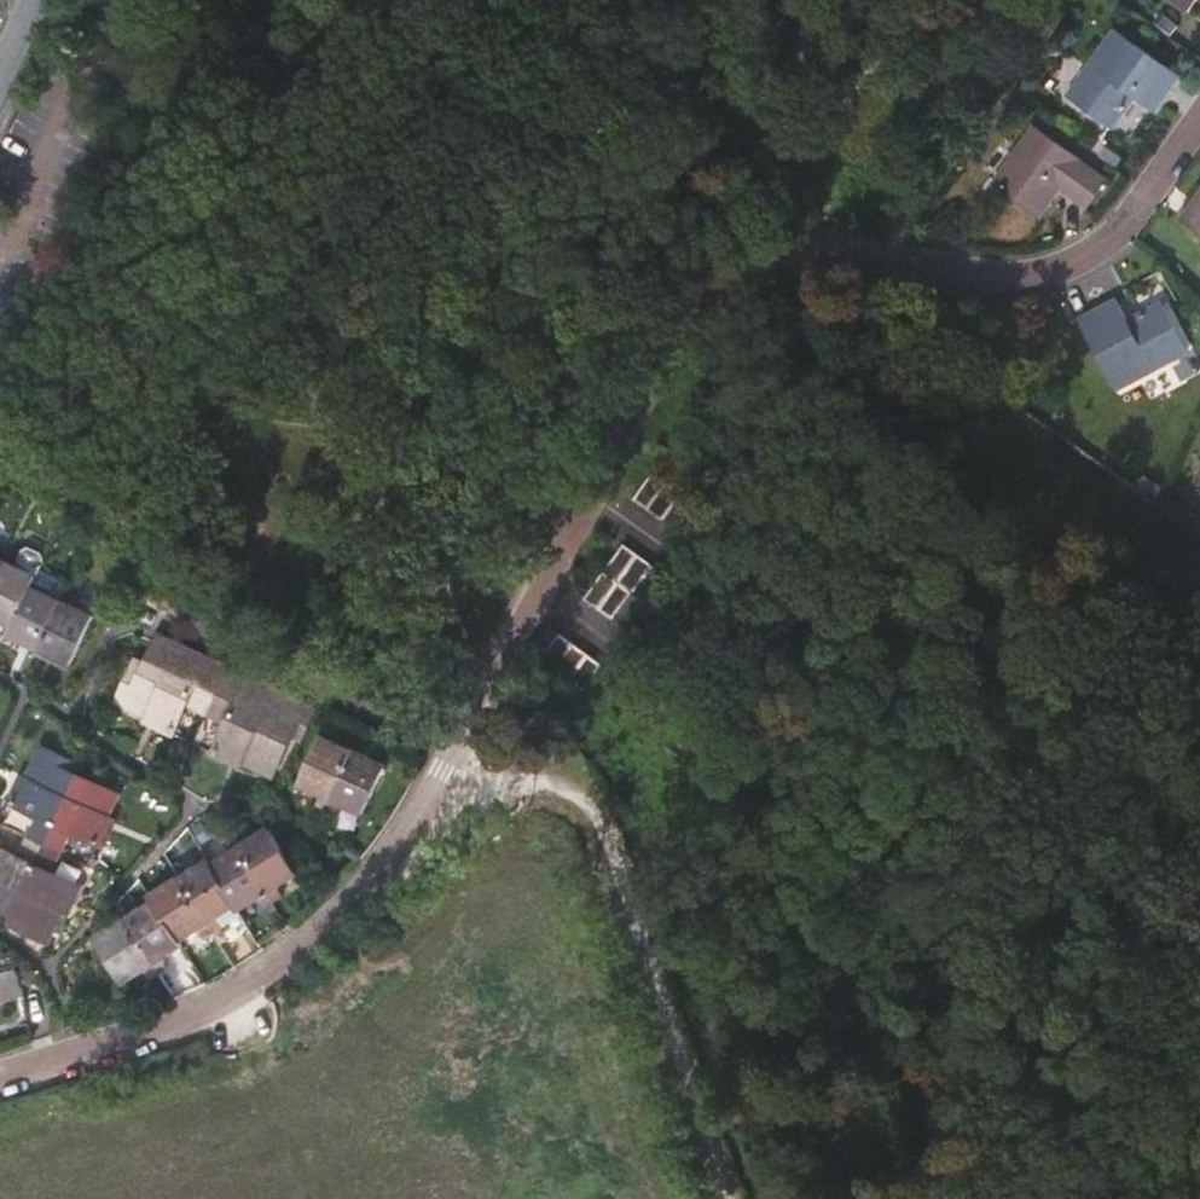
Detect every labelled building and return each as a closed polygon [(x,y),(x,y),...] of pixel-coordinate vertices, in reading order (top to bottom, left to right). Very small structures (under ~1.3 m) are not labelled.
[(1155,109),(1180,75),(1116,30),(1069,95),(1113,126),(1136,95),(1155,109)] [(1085,205),(1105,177),(1034,126),(995,180),(1039,211),(1057,185),(1085,205)] [(1186,215),(1199,225),(1199,196),(1186,215)] [(1081,317),(1119,386),(1187,350),(1161,301),(1129,318),(1118,298),(1081,317)] [(714,516),(654,473),(635,499),(695,542),(714,516)] [(624,543),(604,570),(649,603),(668,575),(624,543)] [(12,551),(2,546),(0,550),(0,575),(12,551)] [(12,551),(0,575),(0,615),(15,622),(33,585),(38,576),(39,574),(34,572),(41,557),(24,549),(21,555),(12,551)] [(649,603),(604,570),(584,598),(629,631),(649,603)] [(40,648),(67,590),(57,585),(53,595),(33,585),(15,622),(14,624),(9,633),(40,648)] [(76,595),(67,590),(40,648),(70,663),(94,614),(72,604),(76,595)] [(604,665),(559,633),(540,660),(585,692),(604,665)] [(157,642),(147,664),(163,672),(178,642),(161,634),(157,642)] [(178,642),(163,672),(178,679),(193,649),(178,642)] [(178,679),(193,686),(208,656),(201,653),(193,649),(178,679)] [(199,689),(209,694),(224,663),(219,661),(208,656),(193,686),(199,689)] [(199,689),(193,686),(178,679),(163,672),(147,664),(138,660),(119,701),(150,717),(149,721),(174,733),(188,704),(208,713),(215,697),(209,694),(199,689)] [(236,669),(224,663),(209,694),(215,697),(225,702),(240,671),(236,669)] [(225,702),(241,709),(255,678),(240,671),(225,702)] [(255,716),(269,685),(255,678),(241,709),(255,716)] [(255,716),(272,724),(286,693),(269,685),(255,716)] [(286,693),(272,724),(279,727),(286,730),(300,700),(286,693)] [(272,724),(255,716),(241,709),(225,702),(215,697),(208,713),(227,723),(214,752),(240,765),(242,760),(274,774),(293,734),(286,730),(279,727),(272,724)] [(293,734),(302,738),(317,708),(300,700),(286,730),(293,734)] [(355,750),(325,735),(303,783),(323,793),(319,803),(328,807),(355,750)] [(39,818),(31,837),(47,844),(79,775),(83,767),(42,748),(28,780),(22,778),(10,804),(39,818)] [(355,750),(328,807),(339,812),(343,802),(364,811),(387,765),(355,750)] [(47,844),(62,851),(71,833),(101,847),(114,821),(108,819),(119,794),(79,775),(47,844)] [(271,829),(242,847),(258,873),(275,901),(284,895),(279,886),(299,874),(271,829)] [(31,837),(20,858),(0,849),(0,908),(13,915),(47,844),(31,837)] [(52,874),(62,851),(47,844),(13,915),(10,921),(9,925),(49,943),(64,911),(70,914),(82,888),(52,874)] [(258,873),(242,847),(214,864),(238,904),(242,910),(261,898),(266,906),(275,901),(258,873)] [(214,864),(211,859),(182,877),(215,932),(225,925),(219,915),(238,904),(214,864)] [(215,932),(182,877),(153,895),(156,901),(173,928),(181,940),(201,927),(207,937),(215,932)] [(165,958),(184,945),(181,940),(173,928),(156,901),(127,919),(160,972),(170,966),(165,958)] [(160,972),(127,919),(98,937),(126,982),(147,969),(152,977),(160,972)] [(19,965),(0,971),(0,990),(3,999),(28,990),(19,965)]
